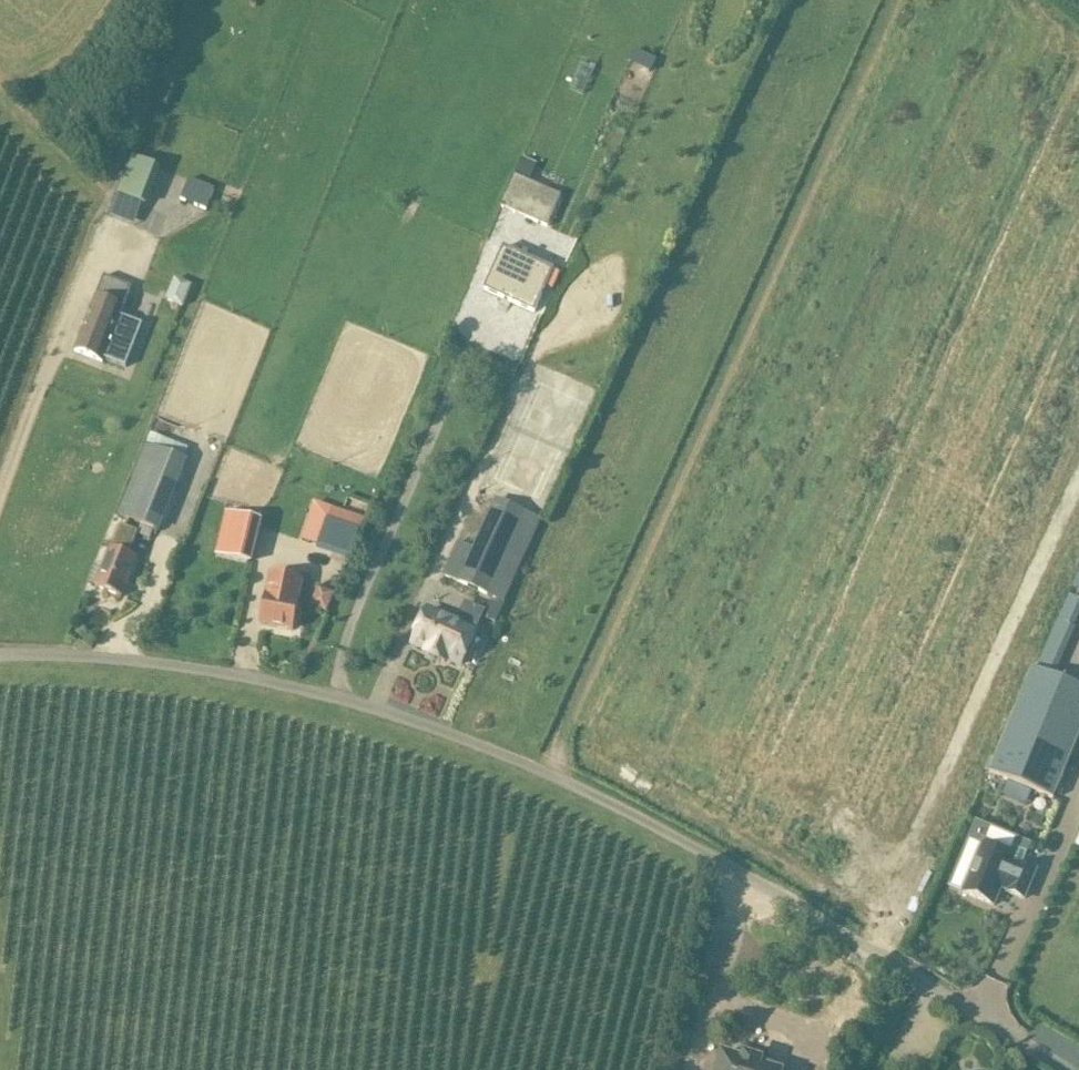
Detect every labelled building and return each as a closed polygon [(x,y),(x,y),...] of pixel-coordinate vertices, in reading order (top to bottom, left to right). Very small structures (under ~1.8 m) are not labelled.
[(149,207),(162,170),(132,159),(119,196),(149,207)] [(522,160),(501,209),(526,219),(538,224),(548,229),(561,197),(530,183),(537,166),(522,160)] [(180,201),(206,211),(215,191),(188,180),(180,201)] [(484,291),(534,314),(554,271),(504,248),(484,291)] [(95,300),(75,352),(102,363),(104,360),(126,368),(143,325),(120,317),(122,311),(132,287),(105,277),(96,300),(95,300)] [(139,461),(118,516),(159,532),(181,478),(188,460),(146,443),(139,461)] [(459,544),(445,576),(503,602),(540,520),(497,501),(474,551),(459,544)] [(253,565),(263,522),(226,513),(216,557),(253,565)] [(360,532),(326,520),(316,551),(350,563),(360,532)] [(122,598),(137,559),(129,556),(137,533),(118,526),(95,588),(122,598)] [(260,626),(294,632),(299,603),(304,581),(270,574),(269,582),(268,582),(260,626)] [(315,603),(329,609),(336,594),(321,588),(315,603)] [(428,607),(410,646),(426,654),(425,657),(447,667),(448,663),(463,670),(481,631),(478,630),(486,612),(465,603),(457,621),(428,607)] [(1052,799),(1078,735),(1078,690),(1033,671),(991,774),(1052,799)] [(1014,859),(984,846),(964,894),(994,907),(1001,888),(1009,892),(1009,894),(1024,900),(1036,872),(1020,865),(1020,867),(1012,863),(1014,859)] [(716,1069),(769,1069),(758,1067),(760,1062),(744,1057),(742,1061),(721,1055),(716,1069)]
